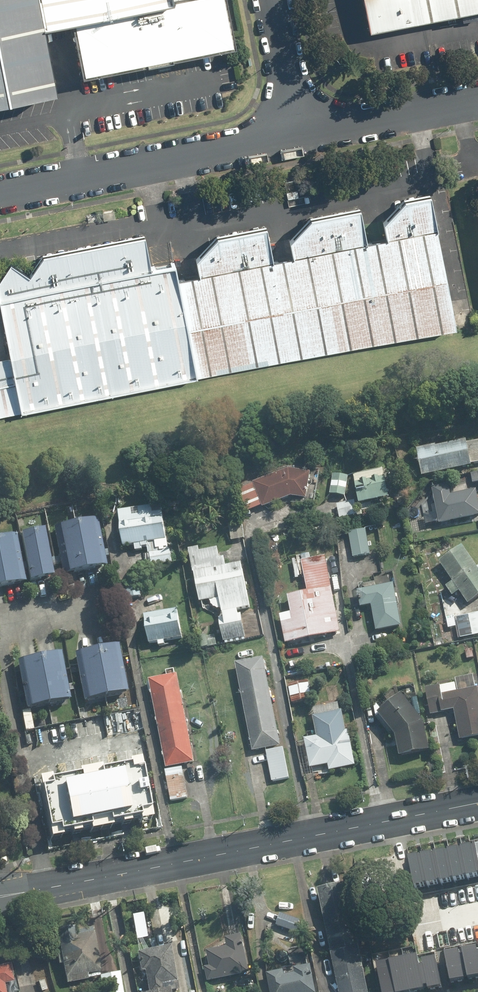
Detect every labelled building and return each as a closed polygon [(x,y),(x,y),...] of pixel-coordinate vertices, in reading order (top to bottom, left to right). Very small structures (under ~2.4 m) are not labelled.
[(53,89),(39,23),(85,14),(96,71),(221,46),(220,39),(233,36),(226,0),(0,0),(0,99),(53,89)] [(477,8),(477,0),(361,0),(367,30),(477,8)] [(453,326),(426,193),(401,198),(381,221),(384,236),(364,240),(357,207),(309,216),(287,239),(290,255),(270,259),(264,225),(215,235),(194,258),(197,273),(175,278),(172,262),(148,267),(142,233),(40,253),(25,275),(8,261),(0,273),(0,315),(13,381),(0,383),(0,415),(453,326)] [(419,448),(424,475),(477,464),(477,437),(419,448)] [(255,481),(257,485),(238,491),(246,514),(293,497),(311,500),(315,471),(291,468),(255,481)] [(389,469),(357,477),(364,505),(395,497),(389,469)] [(353,476),(336,473),(332,493),(349,497),(353,476)] [(454,493),(452,484),(435,487),(441,523),(477,516),(477,489),(454,493)] [(358,499),(338,504),(341,519),(362,514),(358,499)] [(167,509),(124,517),(129,544),(171,537),(167,509)] [(102,518),(56,526),(65,574),(111,566),(102,518)] [(20,532),(29,581),(55,576),(47,527),(20,532)] [(369,528),(351,531),(356,558),(374,554),(369,528)] [(20,532),(0,536),(0,586),(29,581),(20,532)] [(463,591),(471,603),(477,599),(477,565),(465,545),(442,561),(456,581),(448,586),(455,596),(463,591)] [(222,599),(225,613),(222,614),(228,643),(250,638),(243,609),(255,607),(245,563),(231,566),(229,558),(224,559),(221,546),(202,550),(201,547),(192,549),(203,603),(222,599)] [(173,549),(151,553),(153,567),(175,563),(173,549)] [(295,613),(284,615),(289,642),(343,632),(329,559),(305,564),(310,591),(291,595),(295,613)] [(140,575),(127,577),(130,598),(144,596),(140,575)] [(397,584),(362,590),(365,607),(375,606),(380,631),(405,627),(397,584)] [(159,646),(168,645),(167,641),(185,637),(181,610),(148,616),(152,643),(158,642),(159,646)] [(217,636),(204,638),(206,648),(219,645),(217,636)] [(121,644),(76,652),(85,699),(129,691),(121,644)] [(65,654),(22,661),(29,707),(73,700),(65,654)] [(273,781),(291,777),(269,657),(239,663),(256,750),(267,748),(273,781)] [(197,763),(182,674),(152,680),(173,800),(189,797),(184,765),(197,763)] [(427,689),(432,715),(457,711),(463,739),(477,736),(477,675),(477,674),(458,678),(459,683),(427,689)] [(311,681),(291,685),(295,703),(314,699),(311,681)] [(433,752),(429,721),(409,694),(402,699),(397,691),(376,706),(377,716),(390,735),(396,730),(401,737),(404,755),(433,752)] [(346,711),(316,717),(320,738),(309,740),(314,767),(332,763),(333,771),(359,766),(353,730),(349,731),(346,711)] [(147,758),(40,782),(53,842),(66,839),(66,837),(96,830),(96,834),(116,830),(115,828),(146,821),(147,823),(161,820),(147,758)] [(477,877),(477,851),(467,853),(473,878),(477,877)] [(460,881),(473,878),(467,853),(454,857),(460,881)] [(447,885),(460,881),(454,857),(440,860),(447,885)] [(433,888),(447,885),(440,860),(427,864),(433,888)] [(420,891),(433,888),(427,864),(414,867),(420,891)] [(349,884),(322,890),(343,991),(370,991),(349,884)] [(281,913),(277,925),(299,932),(303,921),(281,913)] [(93,923),(57,930),(67,985),(102,978),(105,991),(125,991),(121,972),(103,975),(93,923)] [(249,944),(211,950),(213,966),(208,967),(210,981),(254,974),(249,944)] [(173,947),(140,953),(143,974),(147,973),(150,991),(174,991),(174,988),(166,989),(165,984),(179,981),(173,947)] [(477,980),(477,947),(466,949),(472,981),(477,980)] [(455,985),(472,981),(466,949),(449,953),(455,985)] [(9,985),(19,983),(13,951),(0,954),(0,991),(10,991),(9,985)] [(431,990),(446,986),(439,956),(425,959),(431,990)] [(431,990),(425,959),(410,962),(416,991),(420,991),(431,990)] [(410,962),(395,965),(401,991),(416,991),(410,962)] [(395,965),(381,968),(386,991),(401,991),(395,965)] [(271,974),(274,991),(320,991),(316,967),(271,974)]
